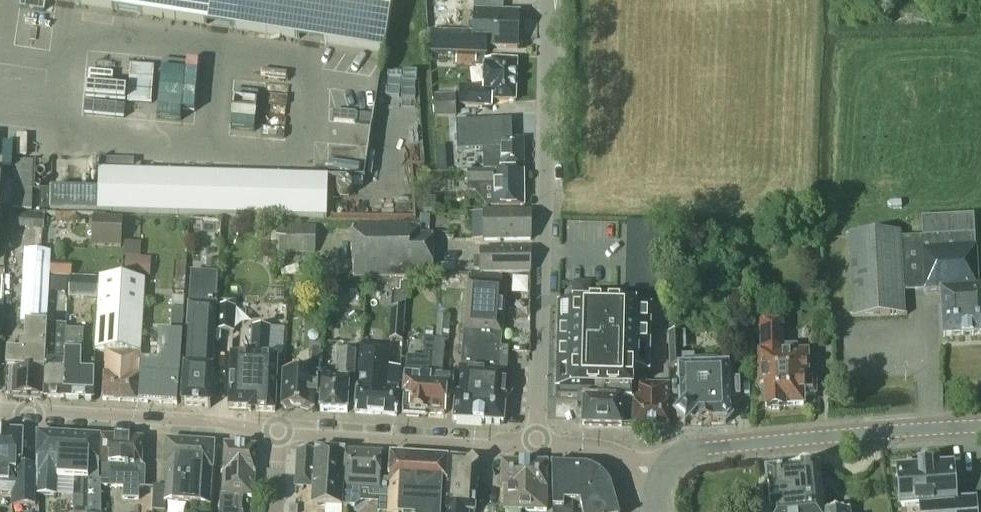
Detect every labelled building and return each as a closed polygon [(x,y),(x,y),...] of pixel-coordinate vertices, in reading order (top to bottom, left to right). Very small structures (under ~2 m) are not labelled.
[(385,52),(393,0),(56,0),(385,52)] [(474,10),(473,32),(431,31),(431,52),(487,54),(488,47),(517,48),(518,12),(504,12),(504,0),(474,0),(474,10)] [(516,102),(517,61),(485,59),(485,55),(456,53),(456,65),(475,65),(475,68),(484,68),(484,86),(460,86),(459,105),(493,106),(493,101),(516,102)] [(161,111),(162,61),(138,61),(137,111),(161,111)] [(166,116),(189,116),(189,104),(202,104),(202,75),(166,74),(166,116)] [(457,115),(456,94),(434,95),(435,116),(457,115)] [(483,170),(524,168),(524,140),(511,140),(510,124),(458,129),(459,149),(483,145),(483,170)] [(34,161),(14,160),(12,209),(32,210),(34,161)] [(50,211),(52,211),(327,219),(329,176),(99,170),(98,190),(51,189),(50,211)] [(482,171),(482,170),(459,171),(459,172),(467,172),(468,186),(494,186),(494,207),(497,207),(524,206),(523,172),(493,172),(493,171),(482,171)] [(49,192),(39,191),(38,211),(48,212),(49,192)] [(484,211),(484,212),(472,212),(472,241),(531,240),(531,211),(484,211)] [(45,216),(35,216),(10,214),(9,227),(44,229),(45,216)] [(976,246),(975,235),(974,215),(921,217),(923,237),(901,238),(900,234),(850,236),(854,317),(905,315),(903,288),(924,287),(924,291),(941,291),(979,289),(979,288),(976,246)] [(122,246),(123,218),(93,217),(91,245),(122,246)] [(629,236),(642,236),(643,222),(630,222),(629,236)] [(656,223),(643,222),(642,236),(655,237),(656,223)] [(277,224),(276,252),(316,253),(316,224),(277,224)] [(354,225),(354,275),(433,276),(433,265),(435,265),(435,237),(433,237),(433,234),(418,234),(418,225),(354,225)] [(629,236),(629,249),(642,250),(642,236),(629,236)] [(655,250),(655,237),(642,236),(642,250),(655,250)] [(480,273),(532,272),(532,249),(480,249),(480,258),(474,258),(474,271),(480,271),(480,273)] [(642,250),(629,249),(629,263),(642,263),(642,250)] [(50,252),(25,250),(21,322),(46,324),(50,252)] [(655,263),(655,250),(642,250),(642,263),(655,263)] [(72,264),(51,263),(51,275),(72,276),(72,264)] [(629,263),(628,276),(641,276),(642,263),(629,263)] [(654,277),(655,263),(642,263),(641,276),(654,277)] [(737,264),(737,278),(751,277),(751,264),(737,264)] [(212,369),(217,305),(219,274),(193,272),(182,405),(210,407),(213,369),(212,369)] [(96,352),(105,353),(140,355),(145,279),(100,276),(96,352)] [(628,290),(641,290),(641,276),(628,276),(628,290)] [(654,291),(654,277),(641,276),(641,290),(654,291)] [(513,387),(512,385),(511,383),(509,382),(506,382),(507,372),(509,348),(502,348),(507,285),(469,282),(464,332),(460,369),(458,392),(459,392),(458,393),(457,393),(455,419),(504,422),(506,398),(506,397),(507,397),(509,396),(510,395),(511,394),(512,393),(513,391),(513,389),(513,387)] [(324,285),(291,284),(290,296),(323,297),(324,285)] [(979,288),(979,289),(941,291),(943,337),(960,336),(975,336),(975,335),(980,335),(980,288),(979,288)] [(393,293),(390,339),(403,340),(406,294),(393,293)] [(183,309),(184,295),(173,294),(172,308),(183,309)] [(235,333),(237,306),(217,305),(215,332),(235,333)] [(635,427),(636,427),(637,399),(632,399),(633,372),(649,372),(651,307),(559,305),(556,397),(584,398),(583,426),(621,427),(621,425),(635,426),(635,427)] [(157,363),(139,362),(139,402),(178,405),(183,310),(172,309),(171,334),(159,333),(157,363)] [(436,339),(449,340),(450,315),(438,315),(436,339)] [(14,394),(44,395),(48,324),(25,323),(25,343),(21,342),(21,352),(7,351),(6,368),(15,369),(14,394)] [(44,397),(64,398),(67,329),(67,325),(48,324),(44,395),(44,397)] [(804,396),(817,396),(816,376),(809,376),(808,353),(798,353),(798,348),(784,348),(783,324),(761,324),(761,352),(759,352),(759,386),(765,386),(766,410),(787,410),(787,407),(804,407),(804,396)] [(269,357),(271,327),(252,326),(250,356),(232,355),(229,407),(250,408),(250,410),(273,411),(276,357),(269,357)] [(426,418),(426,413),(427,396),(429,396),(431,376),(429,376),(431,354),(435,354),(436,339),(433,339),(434,328),(425,328),(424,354),(420,354),(419,357),(407,356),(405,380),(402,412),(404,412),(404,416),(426,418)] [(96,361),(88,361),(88,352),(83,352),(84,330),(67,329),(64,398),(95,399),(96,361)] [(734,414),(730,410),(729,397),(739,397),(739,380),(732,380),(731,368),(729,368),(729,364),(718,365),(718,360),(694,361),(694,356),(683,357),(683,353),(685,350),(685,333),(670,333),(671,370),(679,369),(680,396),(674,396),(674,406),(669,407),(669,410),(679,410),(680,416),(677,419),(684,425),(688,421),(721,420),(725,424),(734,414)] [(427,396),(426,413),(445,414),(446,398),(451,398),(452,383),(454,383),(454,377),(440,376),(440,373),(442,373),(444,340),(436,339),(435,354),(431,354),(429,376),(431,376),(429,396),(427,396)] [(368,345),(361,345),(357,387),(355,410),(355,411),(355,413),(396,416),(397,413),(398,394),(398,387),(399,387),(401,367),(390,366),(391,347),(368,345)] [(318,392),(321,348),(312,348),(311,372),(285,371),(283,407),(313,409),(314,396),(318,392)] [(354,376),(356,350),(340,349),(338,375),(322,374),(322,381),(320,411),(347,412),(349,383),(350,383),(350,376),(354,376)] [(139,362),(140,355),(105,353),(103,400),(139,402),(139,362)] [(646,378),(637,378),(637,399),(636,427),(669,428),(669,407),(670,384),(646,384),(646,378)] [(0,431),(0,454),(0,491),(14,492),(13,504),(35,504),(35,487),(36,466),(22,466),(23,431),(0,431)] [(100,466),(101,437),(38,433),(36,487),(39,487),(38,495),(56,496),(58,479),(74,480),(73,498),(74,511),(102,511),(101,479),(100,479),(100,466)] [(143,439),(101,437),(100,466),(102,466),(102,486),(124,487),(124,499),(139,500),(140,488),(145,488),(144,469),(142,466),(143,439)] [(214,471),(216,444),(166,441),(165,466),(168,467),(167,486),(155,485),(153,511),(166,511),(166,503),(211,505),(213,471),(214,471)] [(219,511),(243,511),(235,511),(236,495),(253,496),(256,448),(225,446),(221,494),(220,493),(219,511)] [(312,504),(347,506),(347,505),(342,505),(345,451),(297,449),(295,486),(313,487),(312,504)] [(380,453),(345,451),(342,505),(347,505),(347,506),(354,506),(361,500),(361,491),(369,491),(369,497),(388,498),(389,479),(379,479),(380,453)] [(447,457),(390,454),(389,479),(388,498),(387,511),(444,511),(447,457)] [(447,457),(444,511),(476,511),(479,465),(473,458),(447,457)] [(549,465),(549,462),(544,462),(544,463),(532,463),(532,462),(518,461),(517,462),(506,462),(506,461),(502,461),(502,488),(504,488),(504,510),(547,511),(548,465),(549,465)] [(581,503),(575,488),(583,489),(602,473),(598,473),(592,468),(585,468),(585,466),(566,465),(565,463),(557,463),(556,464),(552,464),(552,465),(551,465),(551,467),(552,468),(553,511),(573,511),(573,503),(581,503)] [(975,499),(955,500),(953,466),(933,467),(933,466),(918,467),(918,469),(898,470),(901,507),(921,506),(921,511),(976,511),(975,499)] [(793,470),(797,511),(823,511),(819,467),(793,470)] [(793,470),(766,472),(770,511),(797,511),(793,470)] [(602,473),(583,489),(575,488),(581,503),(582,511),(621,511),(619,505),(616,505),(611,487),(609,486),(608,478),(602,477),(602,473)]
